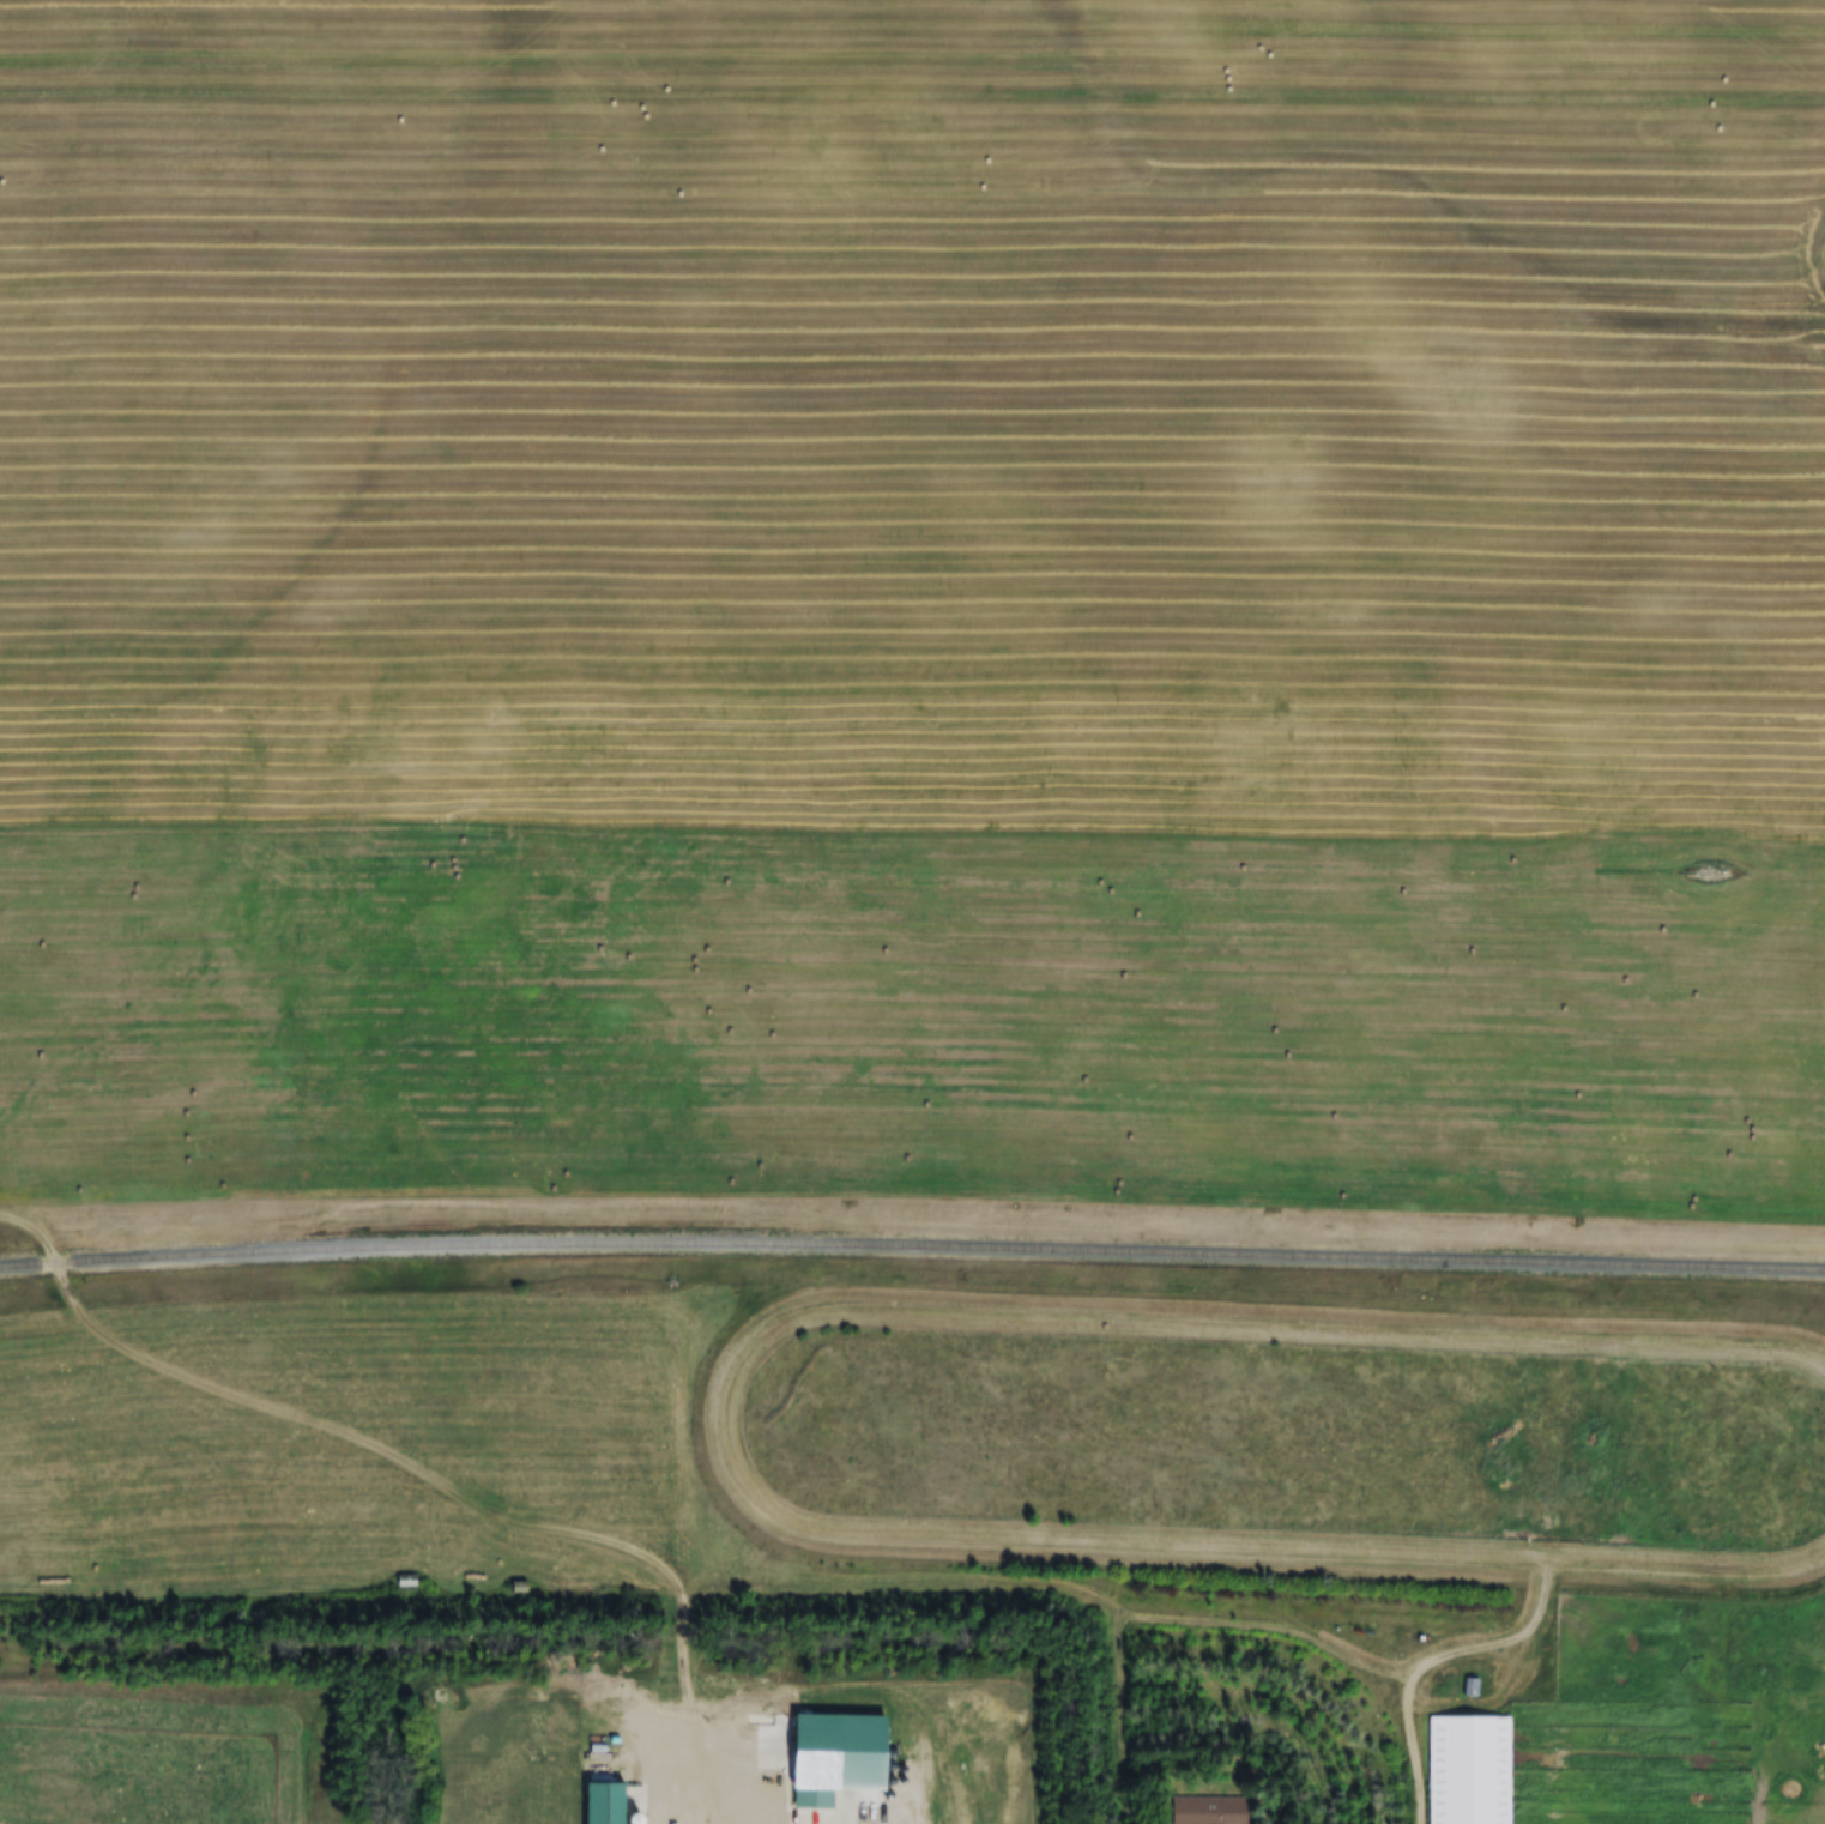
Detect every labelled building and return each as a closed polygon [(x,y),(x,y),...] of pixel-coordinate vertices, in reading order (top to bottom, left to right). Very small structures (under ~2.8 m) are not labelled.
[(395,1577),(413,1577),(413,1589),(395,1589),(395,1577)] [(509,1583),(525,1583),(525,1594),(509,1594),(509,1583)] [(1464,1679),(1476,1680),(1475,1698),(1462,1697),(1464,1679)] [(792,1790),(787,1790),(790,1716),(882,1719),(880,1793),(832,1792),(830,1810),(792,1808),(792,1790)] [(1509,1720),(1507,1823),(1428,1823),(1428,1719),(1509,1720)] [(582,1746),(587,1744),(590,1739),(587,1734),(582,1732),(578,1734),(575,1739),(578,1744),(582,1746)] [(1245,1799),(1245,1823),(1171,1823),(1171,1798),(1245,1799)]
